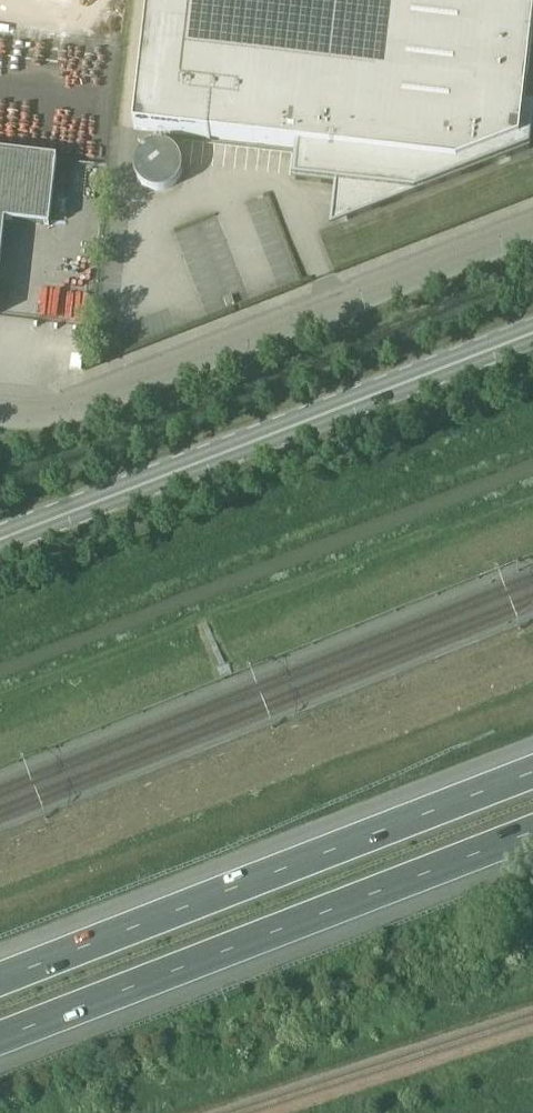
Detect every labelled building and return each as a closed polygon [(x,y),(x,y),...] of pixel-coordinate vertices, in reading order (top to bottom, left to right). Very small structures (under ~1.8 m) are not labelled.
[(134,129),(300,148),(296,180),(351,187),(348,220),(530,150),(532,125),(532,112),(524,111),(532,30),(532,0),(149,0),(134,129)] [(0,153),(0,271),(6,222),(50,227),(58,160),(0,153)]
